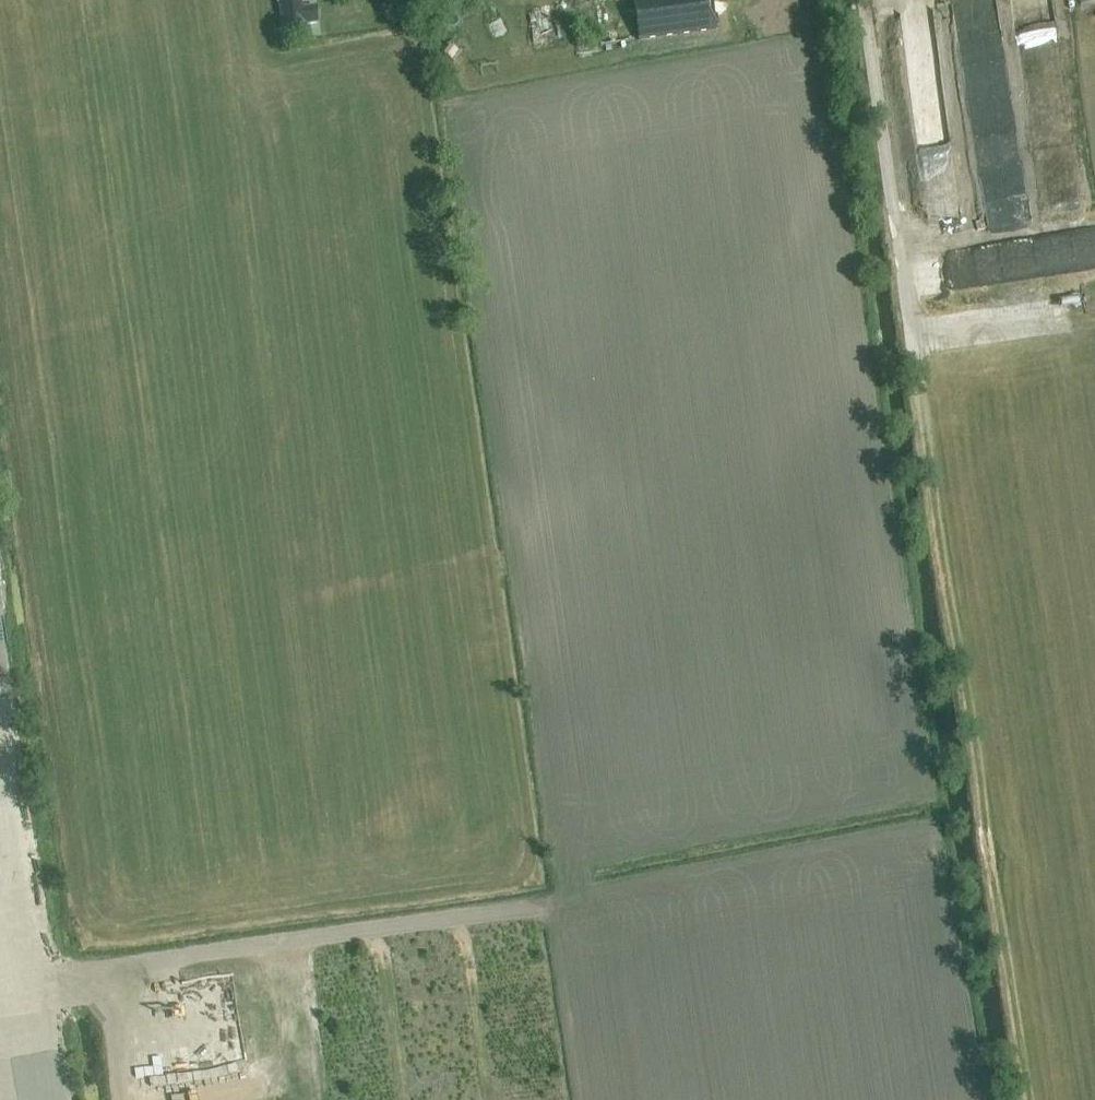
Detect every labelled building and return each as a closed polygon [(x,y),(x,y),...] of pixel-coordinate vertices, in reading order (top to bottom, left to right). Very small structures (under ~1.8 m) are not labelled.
[(278,2),(279,2),(283,28),(318,23),(315,5),(302,7),(301,0),(277,0),(278,2)] [(638,40),(717,30),(716,17),(713,17),(710,0),(633,0),(638,40)]
